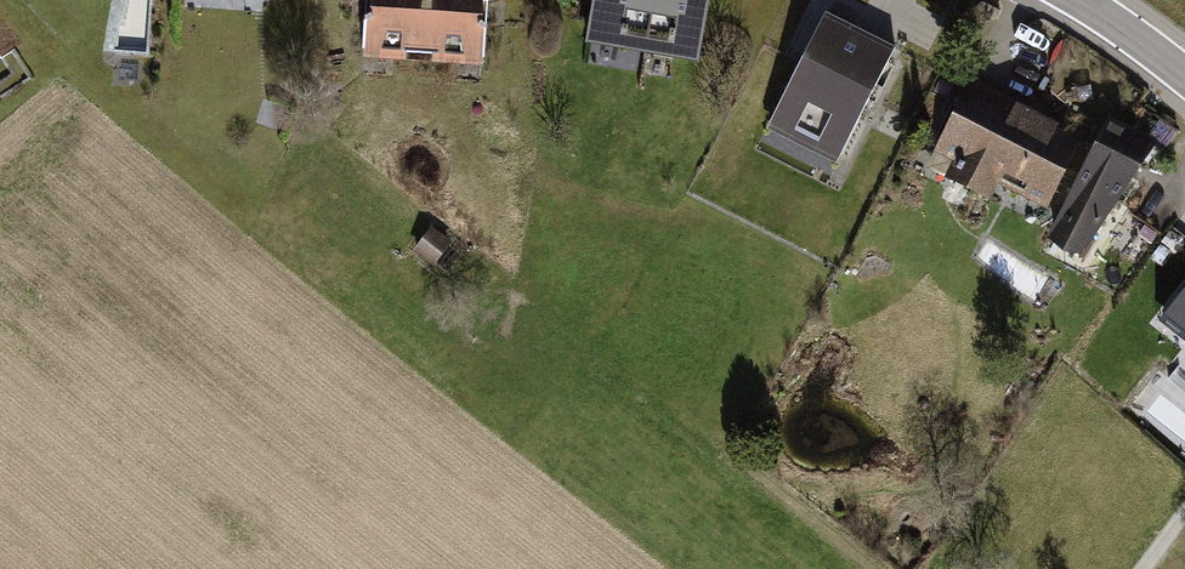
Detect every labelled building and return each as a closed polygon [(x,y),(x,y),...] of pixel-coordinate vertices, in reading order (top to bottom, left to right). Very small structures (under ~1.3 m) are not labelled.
[(361,67),(401,69),(402,59),(421,60),(424,0),(364,0),(361,67)] [(421,60),(436,60),(435,71),(480,73),(484,0),(424,0),(421,60)] [(584,52),(642,60),(651,0),(592,0),(584,52)] [(642,60),(700,69),(710,0),(651,0),(642,60)] [(897,52),(828,17),(767,135),(837,170),(897,52)] [(964,86),(928,158),(949,169),(939,188),(986,211),(995,192),(1044,216),(1080,143),(964,86)] [(1055,246),(1105,266),(1155,138),(1105,119),(1055,246)] [(427,233),(410,256),(429,271),(447,248),(427,233)] [(1155,314),(1184,339),(1184,279),(1155,314)]
